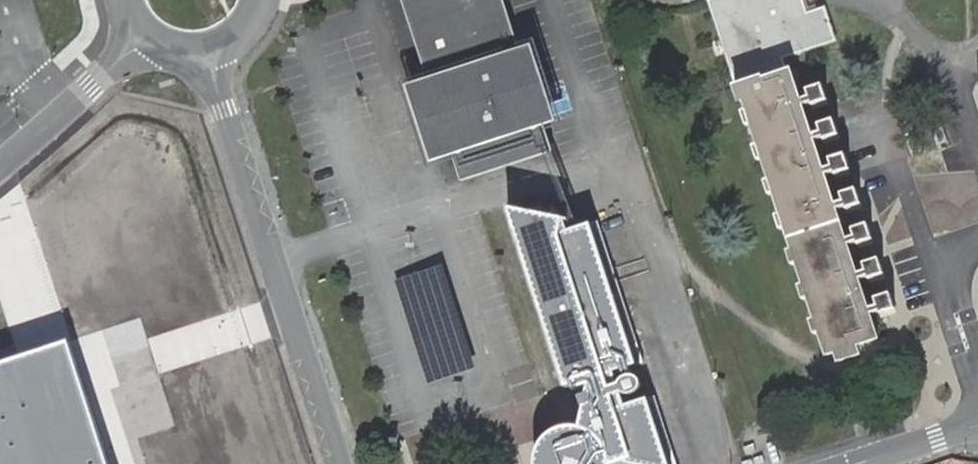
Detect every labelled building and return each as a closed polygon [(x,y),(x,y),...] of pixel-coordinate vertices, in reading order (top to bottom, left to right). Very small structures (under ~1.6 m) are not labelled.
[(433,164),(455,157),(463,182),(552,154),(544,129),(557,124),(532,47),(519,51),(503,0),(402,0),(427,80),(408,86),(433,164)] [(820,82),(804,86),(805,93),(799,96),(794,85),(788,65),(781,67),(779,61),(832,44),(821,10),(806,15),(801,0),(702,0),(736,103),(741,101),(745,114),(739,116),(743,129),(749,127),(756,148),(751,150),(755,164),(761,162),(768,183),(762,184),(767,199),(772,197),(779,218),(774,219),(778,233),(784,231),(790,252),(785,254),(790,267),(795,265),(802,286),(796,288),(801,302),(806,300),(813,321),(808,323),(813,336),(818,335),(826,358),(833,356),(835,362),(857,355),(855,348),(879,337),(870,312),(877,315),(878,317),(893,312),(887,291),(873,296),(875,305),(867,307),(858,277),(863,278),(868,279),(882,273),(876,255),(861,260),(864,270),(857,271),(847,243),(854,242),(857,245),(871,238),(864,221),(850,226),(852,235),(844,237),(837,207),(843,205),(845,210),(859,203),(853,185),(838,191),(841,200),(835,202),(825,173),(831,171),(834,175),(848,169),(842,150),(827,155),(830,164),(822,166),(812,137),(820,137),(823,141),(838,134),(830,116),(815,122),(818,129),(811,129),(803,104),(808,100),(811,104),(826,98),(820,82)] [(689,208),(685,195),(674,198),(678,212),(689,208)] [(564,221),(510,209),(514,221),(556,230),(558,237),(568,234),(564,221)] [(567,388),(591,380),(588,395),(581,397),(585,410),(581,428),(575,427),(566,428),(557,431),(547,437),(540,446),(536,456),(535,463),(616,463),(625,461),(626,463),(631,463),(666,463),(647,402),(616,411),(612,397),(623,394),(628,395),(634,395),(636,394),(640,390),(641,388),(641,384),(640,382),(634,378),(626,378),(624,380),(620,386),(609,388),(604,373),(634,364),(590,227),(568,234),(558,237),(556,230),(514,221),(567,388)] [(0,365),(0,463),(108,463),(78,374),(65,342),(48,350),(0,365)]
